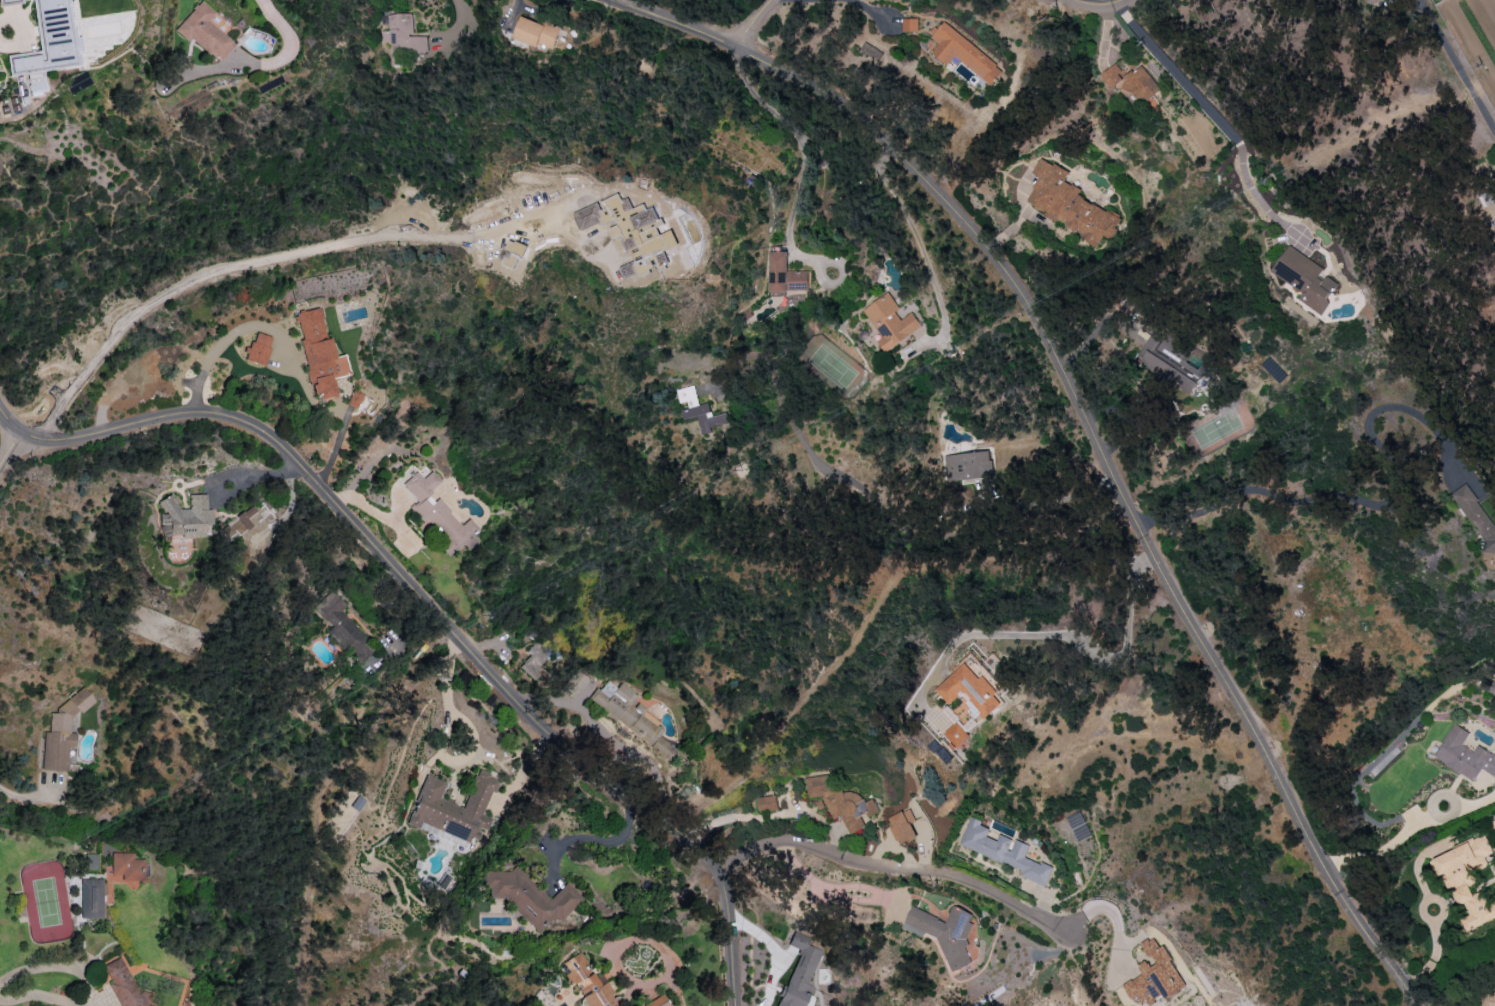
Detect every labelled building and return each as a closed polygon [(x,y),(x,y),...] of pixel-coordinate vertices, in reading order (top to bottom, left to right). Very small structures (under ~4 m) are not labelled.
[(39,52),(7,55),(9,76),(27,74),(30,95),(46,93),(43,70),(82,65),(79,36),(74,36),(69,0),(33,0),(39,52)] [(215,12),(200,0),(199,0),(176,28),(219,62),(234,43),(207,21),(215,12)] [(389,14),(389,30),(381,31),(381,43),(390,43),(391,67),(415,66),(415,53),(428,52),(427,35),(414,35),(413,14),(389,14)] [(537,48),(539,44),(553,50),(561,30),(522,14),(512,38),(537,48)] [(918,32),(918,19),(903,19),(903,32),(918,32)] [(943,22),(931,38),(939,44),(931,53),(947,66),(954,56),(991,85),(1003,69),(943,22)] [(862,48),(874,58),(878,53),(867,42),(862,48)] [(1115,65),(1101,74),(1110,88),(1124,79),(1115,65)] [(1162,89),(1141,65),(1118,86),(1129,98),(1133,94),(1144,105),(1162,89)] [(11,113),(19,112),(17,96),(9,97),(11,113)] [(1122,217),(1062,184),(1068,172),(1041,157),(1032,172),(1040,176),(1025,203),(1099,243),(1104,235),(1111,238),(1122,217)] [(634,238),(632,255),(631,267),(636,268),(639,275),(652,270),(647,258),(679,246),(673,230),(660,234),(657,226),(663,224),(656,205),(647,209),(645,204),(633,208),(629,197),(622,200),(620,194),(602,200),(599,203),(575,212),(581,231),(618,217),(617,226),(610,228),(614,238),(624,235),(625,237),(634,238)] [(1324,268),(1288,245),(1271,272),(1303,293),(1298,299),(1320,313),(1338,285),(1320,274),(1324,268)] [(787,252),(768,252),(769,291),(809,291),(809,271),(787,271),(787,252)] [(886,353),(922,326),(912,312),(901,320),(895,312),(900,308),(888,292),(863,310),(882,337),(877,341),(886,353)] [(296,312),(312,400),(336,396),(332,377),(348,374),(344,355),(334,356),(330,337),(325,337),(319,308),(296,312)] [(272,336),(254,332),(246,361),(264,365),(272,336)] [(1187,395),(1197,379),(1153,352),(1162,338),(1152,332),(1133,362),(1187,395)] [(698,416),(703,435),(713,432),(712,427),(730,423),(727,413),(713,416),(709,403),(699,405),(694,386),(677,390),(681,407),(682,407),(685,419),(698,416)] [(345,404),(355,409),(361,395),(352,390),(345,404)] [(943,455),(945,481),(993,478),(991,451),(943,455)] [(402,483),(417,503),(412,506),(448,554),(462,544),(466,549),(477,541),(470,531),(476,527),(469,518),(458,526),(431,490),(441,483),(432,470),(422,478),(417,472),(402,483)] [(1494,554),(1494,527),(1468,483),(1453,492),(1492,556),(1494,554)] [(160,537),(204,535),(203,524),(212,524),(211,509),(206,509),(205,493),(188,494),(189,509),(175,509),(175,497),(160,498),(161,514),(159,514),(160,537)] [(235,517),(246,530),(252,525),(247,518),(256,510),(251,504),(235,517)] [(340,610),(345,605),(331,590),(312,607),(330,627),(328,629),(358,663),(375,648),(340,610)] [(541,677),(533,670),(545,657),(533,647),(516,666),(535,683),(541,677)] [(935,689),(949,705),(961,694),(973,707),(968,711),(979,723),(1002,703),(995,695),(999,692),(986,678),(991,674),(974,655),(935,689)] [(669,755),(674,747),(658,738),(666,725),(632,704),(637,695),(618,683),(616,687),(602,679),(586,706),(669,755)] [(67,771),(68,746),(75,747),(76,733),(70,732),(71,711),(90,712),(91,690),(73,689),(72,702),(57,702),(56,713),(50,713),(49,731),(43,731),(41,770),(67,771)] [(943,733),(956,748),(971,735),(959,720),(943,733)] [(1494,755),(1477,745),(1473,752),(1462,745),(1469,733),(1454,723),(1434,757),(1474,782),(1482,769),(1494,777),(1494,755)] [(424,774),(406,824),(418,828),(419,823),(469,842),(470,838),(477,841),(481,829),(487,831),(491,818),(482,814),(490,790),(495,792),(500,778),(477,770),(463,807),(439,799),(445,782),(424,774)] [(806,778),(809,798),(822,796),(833,819),(841,816),(849,833),(852,833),(864,828),(863,818),(869,817),(879,812),(873,799),(865,803),(859,791),(842,794),(834,776),(834,774),(806,778)] [(758,797),(759,812),(778,811),(777,796),(758,797)] [(888,818),(899,845),(916,838),(905,811),(888,818)] [(1091,835),(1082,811),(1067,817),(1076,841),(1091,835)] [(959,846),(1023,870),(1020,876),(1046,886),(1053,868),(1025,857),(1030,845),(1014,839),(1014,840),(1000,834),(997,841),(987,837),(990,829),(981,826),(983,821),(971,816),(959,846)] [(1485,903),(1482,891),(1471,894),(1469,886),(1475,880),(1472,870),(1487,866),(1484,856),(1491,854),(1486,835),(1471,839),(1460,848),(1429,857),(1434,876),(1443,874),(1446,886),(1456,897),(1458,905),(1465,903),(1469,915),(1461,917),(1464,929),(1494,921),(1494,900),(1485,903)] [(98,854),(85,854),(85,868),(98,869),(98,854)] [(549,899),(521,870),(483,870),(483,882),(489,888),(488,898),(505,898),(537,932),(550,920),(559,920),(582,898),(567,882),(549,899)] [(102,879),(81,879),(80,918),(101,918),(102,879)] [(911,907),(903,928),(923,936),(927,935),(938,939),(951,972),(972,963),(966,948),(968,943),(967,939),(972,925),(971,920),(973,914),(953,905),(946,921),(911,907)] [(820,950),(806,945),(809,937),(793,931),(787,945),(798,949),(777,1005),(804,1005),(811,986),(807,984),(820,950)] [(1187,988),(1163,945),(1159,947),(1153,937),(1141,943),(1153,965),(1149,967),(1146,960),(1137,965),(1142,974),(1122,985),(1130,1000),(1135,996),(1141,1005),(1163,993),(1166,998),(1187,988)] [(602,973),(593,978),(579,952),(562,962),(567,972),(564,974),(570,986),(574,984),(586,1005),(619,1005),(602,973)] [(144,1004),(122,956),(100,966),(98,976),(101,983),(110,985),(120,1005),(151,1005),(144,1004)] [(1480,993),(1480,1005),(1494,1005),(1494,992),(1480,993)] [(663,995),(643,1005),(669,1005),(663,995)]
